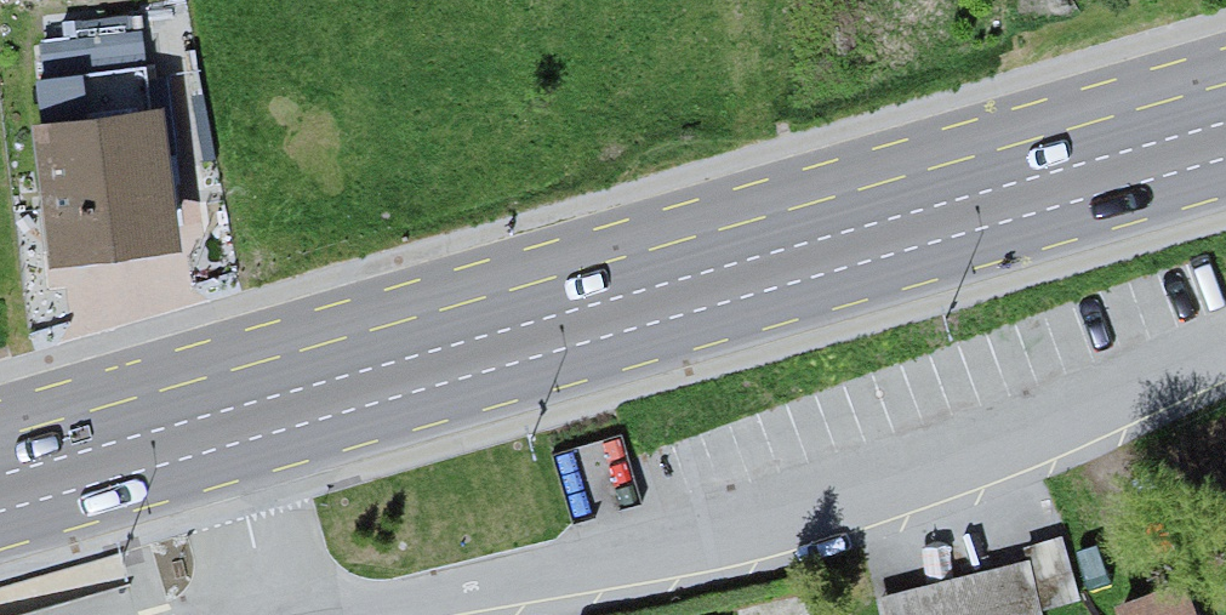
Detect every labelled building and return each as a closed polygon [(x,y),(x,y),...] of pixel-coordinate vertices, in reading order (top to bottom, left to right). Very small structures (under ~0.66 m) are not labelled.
[(170,129),(51,140),(62,259),(181,248),(170,129)] [(883,603),(887,614),(1046,614),(1031,562),(883,603)] [(1124,590),(1130,614),(1203,614),(1192,572),(1124,590)]
